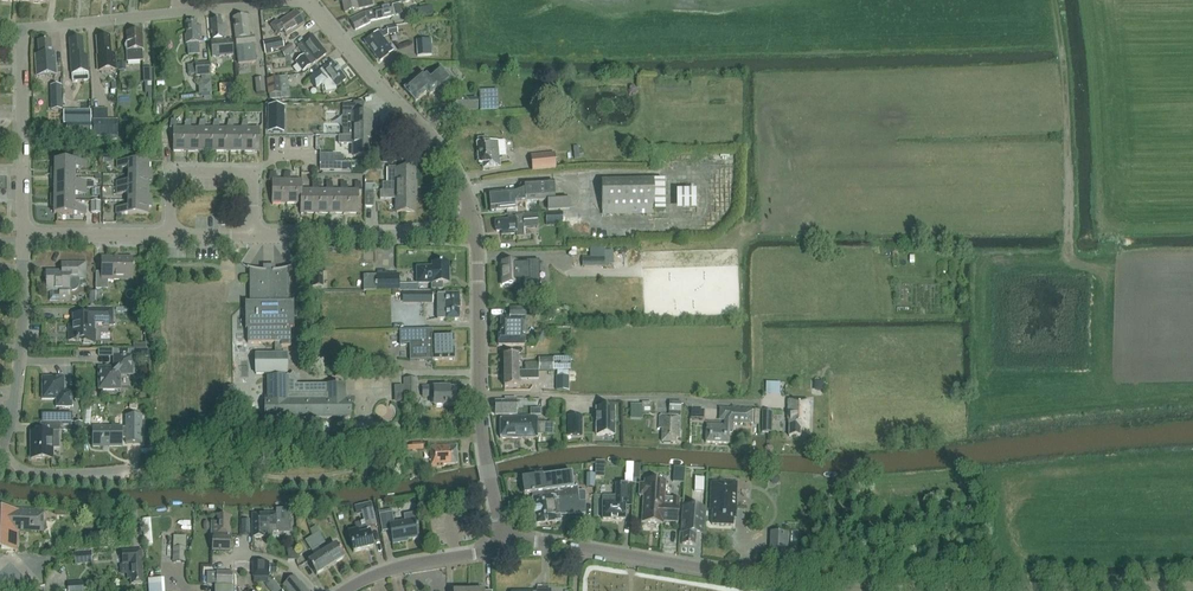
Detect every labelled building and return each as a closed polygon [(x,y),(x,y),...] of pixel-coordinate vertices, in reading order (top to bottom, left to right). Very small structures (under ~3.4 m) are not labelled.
[(344,13),(373,7),(372,0),(342,0),(344,13)] [(402,15),(399,4),(365,13),(351,20),(356,30),(374,21),(394,17),(402,15)] [(304,26),(295,14),(279,25),(278,23),(271,27),(278,37),(284,33),(287,37),(304,26)] [(248,19),(234,20),(238,60),(253,58),(252,47),(255,47),(255,39),(250,39),(248,19)] [(233,57),(232,42),(224,43),(224,41),(225,40),(224,27),(221,27),(221,21),(211,22),(213,41),(213,44),(210,44),(212,59),(233,57)] [(196,23),(185,24),(186,37),(185,37),(185,46),(187,46),(187,58),(199,57),(198,45),(201,45),(200,28),(196,28),(196,23)] [(365,42),(372,52),(379,63),(395,51),(393,48),(391,49),(384,39),(388,36),(397,34),(396,27),(386,29),(387,30),(382,33),(381,31),(379,33),(379,32),(365,42)] [(125,53),(128,53),(129,63),(143,63),(141,33),(126,34),(126,44),(124,44),(125,53)] [(299,47),(305,55),(295,63),(302,73),(326,55),(312,37),(299,47)] [(109,38),(97,39),(98,46),(97,46),(98,72),(115,71),(114,56),(111,57),(110,47),(109,47),(109,38)] [(284,48),(282,39),(263,43),(265,55),(272,54),(272,51),(284,48)] [(432,56),(431,40),(416,40),(417,56),(432,56)] [(83,50),(82,41),(70,42),(71,49),(70,49),(70,61),(71,61),(71,76),(88,75),(87,59),(84,60),(83,50)] [(51,60),(50,42),(37,43),(38,61),(35,61),(36,77),(56,76),(55,60),(51,60)] [(281,52),(285,59),(295,52),(290,46),(281,52)] [(332,62),(308,80),(314,87),(321,86),(323,94),(336,92),(336,88),(346,80),(332,62)] [(126,71),(126,63),(117,64),(118,72),(126,71)] [(209,96),(207,65),(193,66),(194,78),(200,77),(200,84),(196,85),(197,97),(209,96)] [(145,94),(152,93),(151,69),(143,69),(143,84),(145,84),(145,94)] [(424,75),(405,90),(416,104),(427,94),(430,98),(437,92),(440,95),(453,85),(442,71),(429,81),(424,75)] [(266,93),(264,78),(255,79),(256,94),(266,93)] [(270,100),(281,99),(279,78),(266,79),(268,95),(269,95),(270,100)] [(61,86),(50,86),(51,103),(62,103),(61,86)] [(226,97),(234,96),(234,88),(225,89),(226,97)] [(497,91),(480,91),(480,101),(481,111),(497,110),(497,101),(497,91)] [(463,99),(458,94),(446,104),(457,115),(460,112),(478,112),(477,99),(463,99)] [(284,107),(270,107),(270,133),(284,133),(284,107)] [(321,117),(336,118),(336,110),(321,109),(321,117)] [(344,132),(344,137),(371,137),(371,116),(354,116),(354,132),(344,132)] [(116,122),(93,122),(93,137),(116,137),(116,122)] [(173,153),(188,153),(187,131),(184,131),(176,131),(176,122),(171,122),(169,131),(173,131),(173,153)] [(188,153),(202,153),(202,130),(198,130),(190,131),(190,122),(186,122),(184,131),(187,131),(188,153)] [(216,153),(230,153),(230,130),(226,130),(218,130),(218,122),(214,122),(212,130),(216,130),(216,153)] [(230,153),(244,152),(244,130),(242,130),(233,130),(233,122),(228,123),(226,130),(230,130),(230,153)] [(244,130),(244,152),(259,152),(259,130),(248,130),(248,122),(243,122),(242,130),(244,130)] [(202,130),(202,153),(216,153),(216,130),(212,130),(205,131),(205,123),(199,123),(198,130),(202,130)] [(66,126),(66,140),(90,140),(90,125),(66,126)] [(371,137),(344,137),(344,138),(339,138),(339,145),(354,145),(354,158),(371,158),(371,137)] [(477,144),(479,164),(482,164),(483,169),(500,168),(499,160),(502,160),(502,157),(499,158),(497,142),(487,143),(487,138),(477,139),(478,144),(477,144)] [(335,154),(319,154),(319,162),(335,162),(335,154)] [(556,170),(554,155),(531,157),(532,172),(556,170)] [(51,170),(51,176),(74,177),(74,170),(87,170),(87,163),(54,162),(54,170),(51,170)] [(319,162),(319,171),(341,171),(341,163),(335,163),(335,162),(319,162)] [(127,171),(127,177),(152,177),(152,172),(149,172),(149,164),(116,164),(116,171),(127,171)] [(415,172),(399,172),(399,171),(390,171),(390,186),(383,186),(383,194),(391,194),(391,193),(415,193),(415,172)] [(272,207),(286,207),(286,184),(282,184),(284,176),(284,173),(270,173),(268,184),(271,184),(272,207)] [(53,189),(87,190),(87,183),(74,183),(74,177),(51,176),(51,181),(54,181),(53,189)] [(286,184),(286,207),(300,207),(300,192),(301,192),(301,184),(289,184),(289,176),(284,176),(282,184),(286,184)] [(152,177),(127,177),(127,183),(116,183),(116,189),(149,190),(149,182),(152,182),(152,177)] [(601,181),(602,216),(654,215),(653,180),(601,181)] [(525,190),(524,190),(525,202),(525,201),(547,200),(548,210),(569,208),(569,201),(556,201),(555,200),(555,192),(557,192),(559,190),(559,187),(557,186),(554,186),(554,182),(524,184),(525,190)] [(314,192),(319,192),(317,184),(312,184),(312,192),(301,192),(300,192),(300,207),(300,216),(314,216),(314,192)] [(326,192),(319,192),(314,192),(314,216),(328,216),(328,192),(334,192),(332,184),(326,184),(326,192)] [(328,216),(343,216),(342,192),(348,192),(346,184),(340,184),(340,192),(334,192),(328,192),(328,216)] [(355,192),(348,192),(342,192),(343,216),(357,216),(357,193),(362,193),(362,191),(360,184),(355,184),(355,192)] [(87,190),(53,189),(53,196),(51,196),(51,201),(74,202),(74,196),(86,196),(87,190)] [(149,190),(116,189),(116,196),(127,196),(127,203),(152,203),(152,198),(149,198),(149,190)] [(677,189),(677,209),(696,209),(696,189),(677,189)] [(525,202),(524,190),(513,190),(513,191),(489,193),(490,210),(515,209),(515,208),(516,208),(516,202),(525,202)] [(374,209),(374,193),(364,193),(364,209),(374,209)] [(415,215),(415,193),(391,193),(391,194),(383,194),(381,194),(381,202),(392,202),(392,200),(397,199),(397,215),(415,215)] [(74,202),(51,201),(51,207),(53,207),(53,215),(86,216),(86,208),(74,208),(74,202)] [(100,201),(91,201),(90,213),(100,214),(100,201)] [(152,209),(152,203),(127,203),(127,209),(116,209),(116,219),(121,219),(121,216),(148,216),(148,209),(152,209)] [(560,212),(546,213),(546,223),(560,222),(560,212)] [(525,239),(525,229),(538,228),(537,217),(516,218),(516,219),(510,220),(510,222),(496,223),(497,234),(503,234),(503,237),(518,236),(518,239),(525,239)] [(604,268),(604,258),(582,258),(582,267),(604,268)] [(105,260),(105,263),(105,274),(96,274),(96,291),(108,291),(108,281),(132,281),(132,263),(132,260),(105,260)] [(517,263),(501,264),(502,285),(513,285),(537,285),(537,262),(539,262),(539,261),(517,261),(517,263)] [(432,269),(417,269),(417,284),(430,284),(431,291),(442,291),(442,284),(448,284),(448,264),(432,264),(432,269)] [(61,274),(46,274),(46,283),(45,283),(45,286),(46,286),(46,293),(49,293),(49,302),(69,302),(69,293),(72,293),(74,293),(76,291),(78,289),(78,287),(78,281),(85,281),(85,265),(61,265),(61,274)] [(276,343),(276,355),(283,355),(283,347),(292,347),(292,328),(295,328),(295,329),(295,302),(295,303),(291,303),(290,270),(293,269),(292,268),(284,270),(276,272),(276,267),(266,267),(266,272),(257,271),(249,268),(249,269),(251,270),(251,303),(247,303),(247,302),(247,330),(248,330),(248,328),(249,328),(249,343),(276,343)] [(312,273),(312,288),(323,287),(323,273),(312,273)] [(399,276),(363,276),(363,292),(376,292),(376,291),(399,291),(399,276)] [(433,304),(433,292),(402,292),(402,304),(433,304)] [(459,295),(438,295),(438,321),(459,321),(459,295)] [(524,343),(524,309),(509,309),(509,319),(500,319),(500,336),(498,336),(498,346),(527,346),(527,343),(524,343)] [(103,326),(113,326),(113,310),(96,310),(96,317),(72,317),(73,326),(68,326),(68,342),(83,342),(83,345),(92,345),(92,333),(94,333),(94,325),(103,325),(103,326)] [(399,331),(399,346),(409,344),(409,361),(431,360),(431,361),(453,361),(454,361),(454,337),(453,337),(431,337),(431,331),(399,331)] [(113,350),(113,368),(98,368),(98,391),(120,391),(120,376),(132,376),(132,350),(113,350)] [(283,355),(276,355),(257,355),(257,374),(270,374),(270,378),(269,378),(269,385),(268,385),(268,394),(269,394),(269,397),(266,397),(266,402),(266,418),(351,418),(351,401),(346,401),(346,386),(339,386),(339,384),(336,384),(336,386),(297,386),(297,384),(296,382),(298,380),(294,376),(292,378),(290,377),(288,377),(288,355),(283,355)] [(504,372),(518,372),(518,356),(504,356),(504,372)] [(358,359),(358,369),(385,369),(384,358),(358,359)] [(557,378),(569,378),(569,371),(570,371),(570,358),(553,358),(553,359),(553,371),(557,371),(557,378)] [(539,359),(539,371),(553,371),(553,359),(539,359)] [(526,372),(538,372),(538,364),(525,364),(526,372)] [(538,381),(538,373),(504,374),(504,388),(518,388),(518,381),(538,381)] [(64,392),(64,378),(41,378),(41,401),(55,401),(55,408),(71,408),(71,392),(64,392)] [(418,396),(418,378),(403,379),(403,396),(418,396)] [(569,378),(557,378),(556,392),(568,392),(569,378)] [(781,393),(780,382),(767,382),(768,393),(781,393)] [(237,403),(237,386),(227,386),(227,403),(237,403)] [(448,388),(423,389),(423,398),(433,398),(434,407),(455,406),(455,391),(448,391),(448,388)] [(496,404),(496,416),(515,416),(515,400),(506,400),(506,404),(496,404)] [(679,438),(681,401),(669,401),(669,416),(661,415),(660,429),(663,429),(662,442),(674,443),(675,438),(679,438)] [(790,421),(789,438),(800,438),(800,430),(808,430),(809,402),(789,402),(788,421),(790,421)] [(597,435),(615,435),(615,408),(597,408),(597,435)] [(707,426),(706,444),(729,445),(729,433),(733,434),(733,425),(737,422),(759,423),(760,411),(754,411),(733,410),(733,418),(726,418),(725,426),(707,426)] [(763,412),(762,433),(772,434),(772,412),(763,412)] [(93,428),(93,447),(103,447),(103,445),(109,445),(109,447),(122,447),(121,439),(126,439),(126,444),(142,444),(142,416),(126,416),(126,428),(122,428),(93,428)] [(568,429),(568,436),(582,436),(582,429),(575,429),(575,416),(568,416),(568,429)] [(536,419),(500,419),(500,439),(536,439),(536,436),(554,436),(554,423),(536,423),(536,419)] [(83,423),(74,423),(74,431),(83,431),(83,423)] [(40,425),(40,434),(31,434),(32,461),(52,460),(52,435),(59,434),(59,425),(40,425)] [(404,452),(413,451),(412,443),(404,444),(404,452)] [(430,448),(431,468),(444,467),(444,464),(457,464),(456,446),(430,448)] [(604,478),(605,462),(596,462),(595,478),(604,478)] [(625,475),(624,475),(624,483),(615,483),(615,495),(609,495),(609,496),(602,496),(601,518),(624,518),(625,505),(631,505),(631,483),(632,483),(632,475),(633,475),(633,463),(625,463),(625,475)] [(674,468),(672,484),(684,484),(685,469),(674,468)] [(523,495),(531,494),(544,492),(542,476),(541,470),(532,471),(533,477),(521,478),(523,495)] [(570,472),(542,476),(544,492),(554,491),(555,495),(558,495),(558,498),(576,496),(577,495),(576,487),(572,487),(570,472)] [(704,478),(694,477),(694,492),(703,493),(704,478)] [(645,480),(645,483),(640,483),(639,494),(644,494),(642,522),(661,524),(662,520),(677,521),(679,498),(663,497),(665,481),(664,481),(645,480)] [(710,482),(709,510),(712,510),(711,524),(732,526),(733,508),(735,508),(736,483),(710,482)] [(544,492),(531,494),(534,524),(560,521),(559,515),(584,514),(585,502),(584,502),(579,503),(577,496),(577,495),(576,496),(558,498),(558,495),(555,495),(554,491),(544,492)] [(371,502),(360,505),(364,521),(354,523),(356,529),(348,531),(353,552),(373,547),(369,532),(367,533),(366,528),(377,525),(371,502)] [(682,534),(682,545),(695,545),(695,534),(703,535),(705,508),(682,506),(681,533),(682,534)] [(0,510),(0,551),(17,552),(19,531),(42,532),(43,510),(17,508),(17,511),(0,510)] [(405,521),(394,523),(392,510),(378,512),(382,531),(390,530),(393,543),(402,542),(402,540),(418,537),(414,513),(404,514),(405,521)] [(252,537),(264,537),(264,535),(269,536),(269,526),(277,526),(277,514),(253,514),(252,536),(252,537)] [(230,515),(219,515),(219,534),(223,534),(223,539),(212,539),(212,552),(230,552),(230,540),(228,540),(228,535),(230,535),(230,515)] [(311,536),(318,547),(325,543),(319,533),(318,532),(311,536)] [(789,532),(770,532),(769,551),(788,551),(789,532)] [(185,562),(185,535),(173,535),(172,561),(185,562)] [(311,536),(307,539),(305,540),(312,551),(318,547),(311,536)] [(322,553),(330,566),(344,557),(336,544),(322,553)] [(316,575),(330,566),(322,553),(318,547),(312,551),(315,557),(308,561),(316,575)] [(142,550),(122,550),(123,563),(127,563),(128,578),(131,578),(131,583),(142,583),(141,562),(143,562),(142,550)] [(91,552),(74,553),(75,565),(92,564),(91,552)] [(253,563),(253,577),(269,578),(269,563),(253,563)] [(205,572),(206,584),(232,584),(232,572),(205,572)] [(149,590),(166,590),(165,577),(149,578),(149,590)] [(283,585),(288,590),(307,590),(301,582),(298,585),(292,577),(283,585)] [(266,585),(271,590),(282,590),(272,579),(266,585)]
